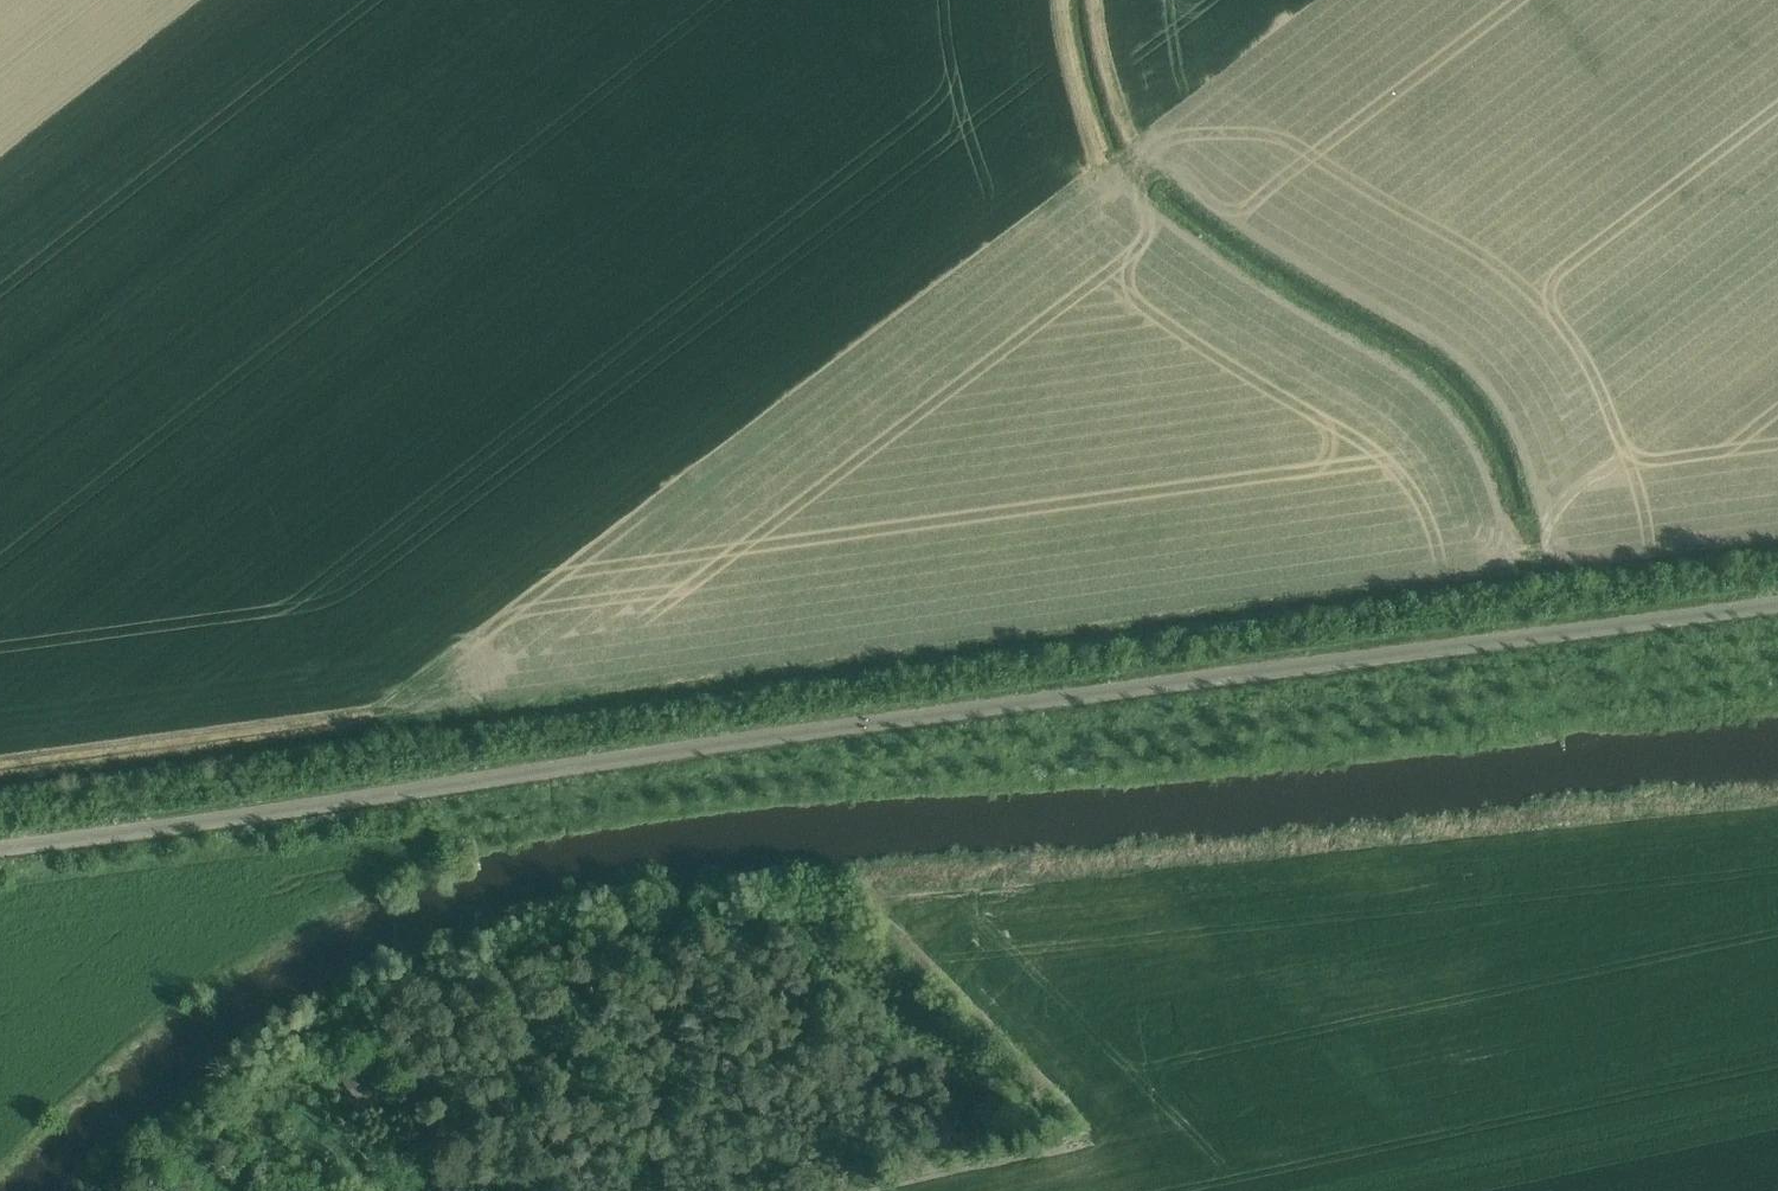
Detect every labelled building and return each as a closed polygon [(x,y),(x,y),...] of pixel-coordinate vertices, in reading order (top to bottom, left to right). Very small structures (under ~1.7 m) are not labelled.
[(352,1060),(334,1071),(346,1093),(348,1092),(353,1100),(368,1091),(363,1083),(365,1082),(352,1060)]
